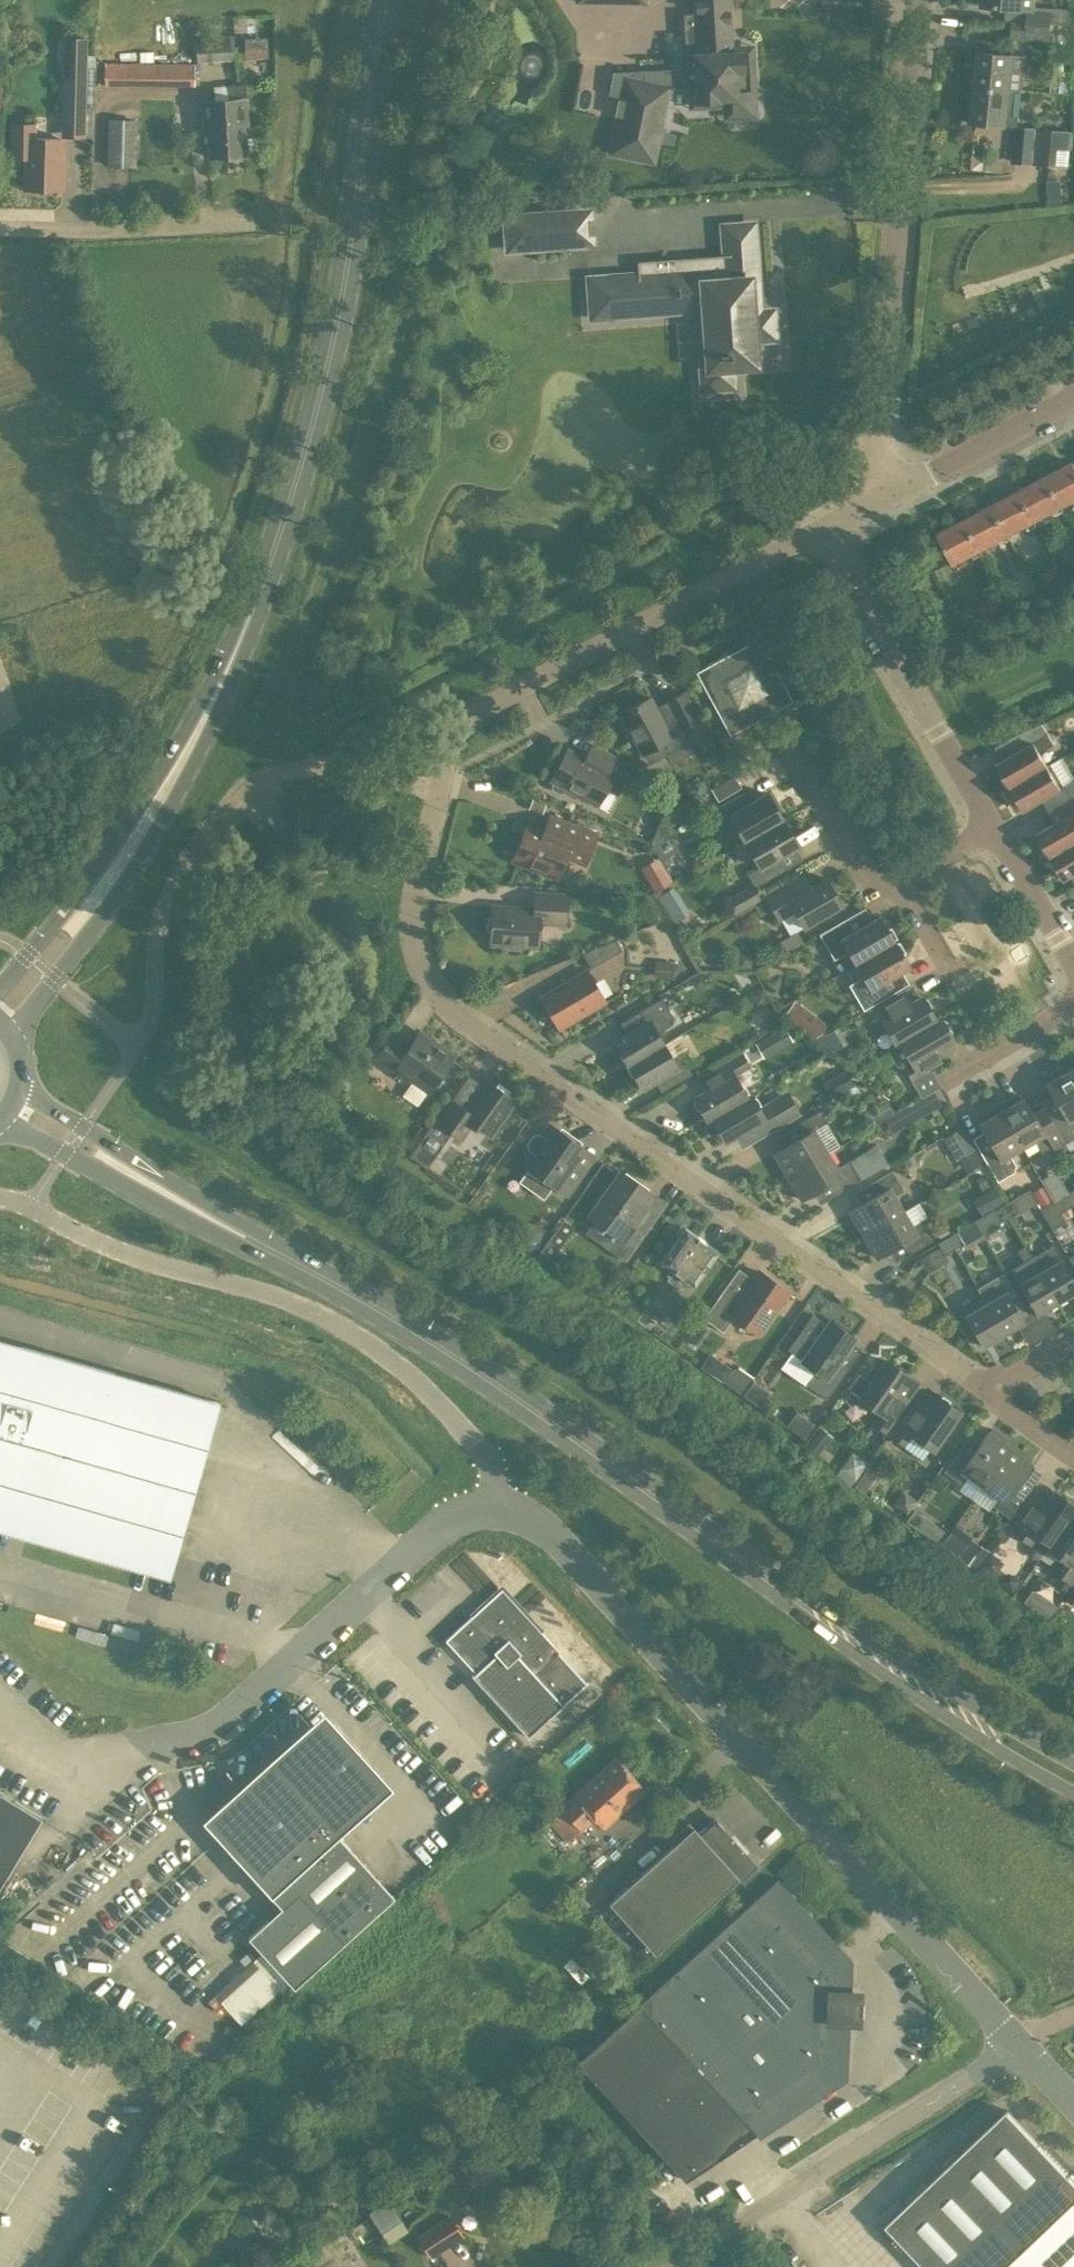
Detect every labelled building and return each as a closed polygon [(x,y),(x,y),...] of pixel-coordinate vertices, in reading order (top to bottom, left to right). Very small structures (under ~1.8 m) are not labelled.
[(651,159),(666,88),(696,87),(696,104),(699,107),(715,106),(718,103),(718,98),(736,97),(734,71),(750,70),(754,66),(753,55),(749,51),(731,52),(728,0),(695,0),(696,13),(689,13),(690,31),(685,31),(687,68),(614,72),(608,94),(623,97),(612,150),(651,159)] [(1055,25),(1064,25),(1064,24),(1070,24),(1069,8),(1032,6),(1033,0),(983,0),(982,4),(1027,8),(1027,19),(1012,18),(1012,21),(1051,24),(1051,22),(1055,23),(1055,25)] [(1050,42),(1051,24),(1012,21),(1010,38),(1050,42)] [(195,37),(196,62),(235,60),(234,35),(195,37)] [(87,37),(63,37),(60,137),(85,137),(86,107),(93,107),(95,54),(87,54),(87,37)] [(243,38),(244,59),(268,57),(267,37),(243,38)] [(129,53),(129,59),(114,59),(114,62),(105,62),(105,86),(194,86),(194,62),(188,62),(188,50),(183,50),(183,41),(155,41),(155,53),(129,53)] [(979,51),(975,87),(1021,92),(1021,91),(1022,91),(1024,70),(1019,70),(1020,54),(1011,54),(979,51)] [(215,100),(201,101),(203,121),(204,133),(207,133),(209,157),(246,155),(244,125),(248,125),(246,98),(247,98),(246,84),(228,85),(229,99),(215,100)] [(975,87),(972,122),(1004,125),(1015,126),(1018,126),(1021,92),(975,87)] [(108,119),(107,166),(136,167),(137,119),(108,119)] [(13,125),(13,151),(26,152),(26,189),(61,190),(62,139),(32,139),(32,126),(13,125)] [(1011,161),(1033,163),(1068,167),(1070,149),(1073,149),(1073,131),(1036,128),(1018,126),(1015,126),(1011,161)] [(972,154),(971,169),(1003,171),(1004,162),(982,160),(982,155),(972,154)] [(589,235),(588,218),(594,218),(593,206),(501,213),(504,254),(596,246),(595,234),(589,235)] [(593,319),(704,310),(708,355),(701,356),(704,389),(734,387),(733,367),(757,365),(755,340),(775,338),(773,310),(753,312),(750,280),(758,279),(754,224),(724,226),(726,254),(637,261),(638,273),(590,277),(593,319)] [(1047,477),(1062,506),(1073,499),(1073,463),(1073,462),(1047,477)] [(1047,477),(1020,491),(1035,520),(1062,506),(1047,477)] [(1020,491),(992,505),(1008,534),(1035,520),(1020,491)] [(992,505),(965,520),(981,548),(1008,534),(992,505)] [(981,548),(965,520),(938,534),(954,563),(981,548)] [(1058,564),(1042,572),(1049,586),(1065,578),(1058,564)] [(1019,584),(1004,592),(1011,605),(1026,598),(1019,584)] [(696,672),(730,735),(793,701),(759,638),(696,672)] [(684,692),(667,701),(676,717),(664,723),(650,697),(620,713),(623,718),(621,721),(625,728),(629,729),(648,764),(666,754),(671,764),(694,751),(695,753),(712,744),(684,692)] [(998,763),(1012,786),(1062,757),(1048,765),(1040,751),(1053,743),(1041,723),(1016,733),(1024,748),(998,763)] [(629,775),(615,757),(593,744),(585,758),(568,749),(550,781),(597,806),(606,790),(618,796),(629,775)] [(1062,757),(1012,786),(1025,809),(1066,785),(1073,799),(1073,777),(1062,757)] [(728,794),(720,782),(710,788),(718,800),(728,794)] [(732,848),(733,849),(783,819),(768,794),(747,806),(739,793),(710,810),(723,832),(735,824),(745,840),(732,848)] [(1052,856),(1073,843),(1073,812),(1039,833),(1052,856)] [(528,825),(514,861),(556,877),(564,856),(585,865),(597,833),(550,815),(544,831),(528,825)] [(783,819),(733,849),(738,858),(747,861),(754,857),(759,865),(747,873),(755,887),(788,867),(781,854),(797,844),(783,819)] [(654,837),(668,856),(683,845),(669,826),(654,837)] [(1052,856),(1065,879),(1073,874),(1073,843),(1052,856)] [(641,867),(655,891),(672,881),(658,857),(641,867)] [(841,905),(826,879),(801,893),(795,881),(767,898),(779,918),(794,910),(804,927),(841,905)] [(752,884),(725,899),(734,914),(761,899),(752,884)] [(672,888),(663,892),(676,920),(686,916),(672,888)] [(653,892),(645,896),(657,919),(665,914),(653,892)] [(510,949),(521,950),(524,945),(538,946),(539,922),(566,924),(568,895),(535,893),(534,909),(493,907),(492,916),(489,918),(487,924),(488,930),(491,932),(490,943),(507,944),(510,949)] [(849,950),(856,964),(894,941),(880,917),(852,933),(844,919),(819,933),(834,959),(849,950)] [(789,948),(806,940),(800,929),(784,937),(789,948)] [(615,939),(581,953),(590,968),(621,949),(615,939)] [(894,941),(856,964),(863,976),(849,984),(863,1010),(888,995),(881,982),(908,966),(894,941)] [(653,976),(674,979),(676,962),(655,960),(653,976)] [(541,997),(559,1029),(605,1002),(587,971),(541,997)] [(890,1031),(896,1042),(935,1020),(922,997),(893,1014),(886,1002),(869,1012),(875,1023),(873,1024),(875,1028),(890,1031)] [(616,1041),(629,1064),(663,1044),(656,1033),(672,1024),(673,1017),(661,998),(640,1010),(647,1023),(616,1041)] [(829,1030),(831,1027),(795,1000),(783,1016),(812,1037),(829,1030)] [(939,1018),(935,1020),(896,1042),(897,1043),(891,1046),(889,1053),(896,1065),(907,1068),(913,1079),(930,1069),(923,1057),(952,1040),(939,1018)] [(398,1051),(392,1060),(381,1051),(374,1061),(407,1084),(411,1079),(429,1091),(453,1056),(419,1033),(404,1055),(398,1051)] [(663,1044),(629,1064),(643,1086),(673,1068),(680,1080),(692,1073),(679,1052),(671,1057),(663,1044)] [(708,1120),(712,1118),(747,1098),(733,1075),(749,1066),(742,1054),(717,1069),(724,1081),(695,1097),(708,1120)] [(1053,1124),(1067,1147),(1065,1143),(1073,1138),(1073,1134),(1071,1129),(1073,1128),(1073,1081),(1068,1071),(1046,1084),(1065,1117),(1053,1124)] [(488,1080),(467,1110),(451,1099),(435,1122),(462,1140),(473,1124),(490,1136),(515,1099),(488,1080)] [(941,1105),(934,1091),(897,1113),(904,1126),(941,1105)] [(751,1095),(747,1098),(712,1118),(726,1141),(754,1124),(761,1135),(800,1112),(788,1092),(759,1109),(751,1095)] [(1014,1097),(999,1106),(1022,1145),(1034,1139),(1042,1152),(1052,1146),(1056,1153),(1067,1147),(1053,1124),(1042,1130),(1024,1099),(1020,1101),(1018,1098),(1014,1097)] [(886,1099),(868,1109),(875,1122),(893,1113),(886,1099)] [(1022,1145),(999,1106),(983,1115),(982,1118),(984,1122),(980,1124),(1000,1158),(1022,1145)] [(775,1154),(788,1176),(828,1152),(815,1130),(828,1122),(820,1109),(797,1123),(805,1136),(775,1154)] [(942,1138),(955,1160),(974,1149),(961,1127),(942,1138)] [(556,1132),(550,1141),(538,1133),(533,1134),(526,1142),(527,1148),(539,1157),(532,1165),(531,1164),(518,1181),(543,1199),(556,1182),(560,1185),(584,1152),(556,1132)] [(828,1152),(788,1176),(801,1199),(832,1181),(838,1192),(861,1179),(849,1159),(837,1167),(828,1152)] [(988,1165),(986,1166),(996,1182),(1009,1174),(1000,1158),(988,1165)] [(850,1211),(863,1234),(904,1211),(894,1194),(903,1189),(891,1170),(869,1183),(877,1196),(850,1211)] [(590,1213),(621,1235),(649,1194),(619,1173),(609,1187),(601,1190),(594,1198),(595,1207),(590,1213)] [(997,1184),(974,1197),(983,1212),(1005,1199),(997,1184)] [(1042,1185),(1032,1191),(1040,1206),(1051,1200),(1042,1185)] [(1073,1204),(1067,1192),(1040,1208),(1052,1229),(1064,1221),(1059,1213),(1073,1204)] [(1011,1199),(1001,1204),(1008,1217),(1018,1211),(1011,1199)] [(1008,1217),(1001,1204),(992,1210),(999,1222),(1008,1217)] [(904,1211),(863,1234),(877,1257),(903,1241),(910,1253),(932,1240),(921,1220),(912,1225),(904,1211)] [(947,1236),(954,1248),(963,1243),(966,1249),(984,1239),(974,1221),(956,1231),(947,1236)] [(662,1262),(694,1285),(718,1251),(686,1228),(662,1262)] [(954,1248),(947,1236),(937,1242),(944,1254),(954,1248)] [(566,1253),(560,1249),(548,1241),(541,1252),(559,1264),(566,1253)] [(1031,1256),(1058,1301),(1073,1292),(1073,1280),(1053,1244),(1031,1256)] [(962,1252),(950,1257),(957,1275),(969,1271),(962,1252)] [(1058,1301),(1031,1256),(1010,1269),(1036,1314),(1058,1301)] [(734,1315),(760,1333),(789,1292),(759,1271),(739,1299),(724,1288),(703,1317),(723,1331),(734,1315)] [(998,1274),(976,1286),(1004,1333),(1025,1320),(998,1274)] [(1004,1333),(976,1286),(976,1287),(983,1298),(962,1311),(982,1346),(1004,1333)] [(831,1322),(829,1326),(812,1314),(787,1349),(804,1361),(817,1370),(811,1378),(831,1392),(847,1369),(837,1361),(850,1343),(853,1338),(831,1322)] [(0,1341),(0,1528),(167,1576),(168,1574),(167,1574),(216,1403),(0,1341)] [(714,1351),(704,1367),(763,1403),(772,1388),(714,1351)] [(847,1388),(860,1397),(880,1411),(872,1423),(886,1433),(901,1412),(920,1384),(908,1376),(886,1360),(871,1382),(857,1372),(847,1388)] [(924,1388),(905,1415),(890,1436),(903,1445),(911,1433),(934,1449),(960,1412),(937,1397),(924,1388)] [(797,1412),(786,1427),(805,1439),(815,1424),(797,1412)] [(815,1456),(831,1436),(820,1427),(804,1447),(815,1456)] [(968,1476),(983,1487),(1010,1448),(1003,1443),(1007,1438),(992,1427),(970,1458),(958,1450),(943,1471),(962,1484),(968,1476)] [(1010,1448),(983,1487),(996,1496),(990,1504),(1009,1518),(1022,1500),(1011,1492),(1032,1463),(1010,1448)] [(840,1470),(855,1480),(867,1461),(851,1450),(839,1469),(840,1470)] [(852,1487),(862,1494),(866,1487),(871,1490),(879,1479),(865,1469),(852,1487)] [(1022,1510),(1008,1530),(1031,1546),(1038,1535),(1050,1543),(1073,1509),(1073,1506),(1054,1492),(1051,1497),(1038,1488),(1022,1510)] [(1059,1555),(1070,1563),(1073,1557),(1073,1509),(1050,1543),(1047,1547),(1059,1555)] [(972,1540),(961,1557),(978,1568),(989,1551),(972,1540)] [(1063,1598),(1073,1605),(1073,1583),(1063,1598)] [(563,1704),(562,1704),(535,1675),(559,1652),(540,1632),(536,1635),(500,1596),(475,1619),(471,1616),(445,1640),(474,1672),(470,1676),(528,1737),(564,1705),(563,1704)] [(1041,1612),(1040,1613),(1048,1619),(1049,1617),(1057,1607),(1049,1601),(1041,1612)] [(115,1621),(112,1632),(140,1637),(142,1626),(115,1621)] [(80,1623),(76,1634),(106,1643),(110,1632),(80,1623)] [(216,2011),(224,2005),(247,2030),(343,1944),(394,1898),(333,1832),(349,1817),(351,1815),(355,1812),(357,1809),(360,1805),(362,1801),(363,1797),(364,1793),(365,1790),(365,1787),(365,1785),(365,1782),(365,1779),(365,1777),(364,1775),(363,1771),(362,1768),(361,1765),(359,1761),(356,1757),(355,1754),(351,1751),(348,1747),(345,1746),(343,1744),(340,1742),(337,1741),(334,1740),(331,1739),(328,1738),(323,1737),(319,1737),(315,1737),(311,1738),(307,1739),(304,1740),(300,1741),(295,1743),(293,1745),(290,1747),(288,1749),(205,1824),(282,1909),(249,1938),(261,1952),(207,2001),(216,2011)] [(575,1796),(562,1808),(547,1821),(567,1842),(595,1818),(603,1827),(645,1789),(617,1758),(575,1795),(575,1796)] [(41,1818),(0,1793),(0,1884),(41,1818)] [(470,1813),(456,1825),(462,1832),(476,1820),(470,1813)] [(709,1821),(693,1836),(681,1823),(663,1839),(668,1844),(602,1904),(648,1955),(731,1880),(733,1883),(751,1867),(709,1821)] [(786,1896),(770,1879),(576,2060),(685,2179),(757,2130),(841,2073),(844,1959),(786,1896)] [(13,1903),(19,1910),(25,1904),(19,1898),(13,1903)] [(938,2266),(1002,2266),(1073,2201),(1073,2168),(1015,2103),(891,2216),(938,2266)] [(1002,2266),(1073,2266),(1073,2201),(1002,2266)] [(372,2216),(388,2243),(407,2232),(391,2205),(372,2216)] [(449,2214),(416,2237),(430,2258),(464,2236),(449,2214)]
